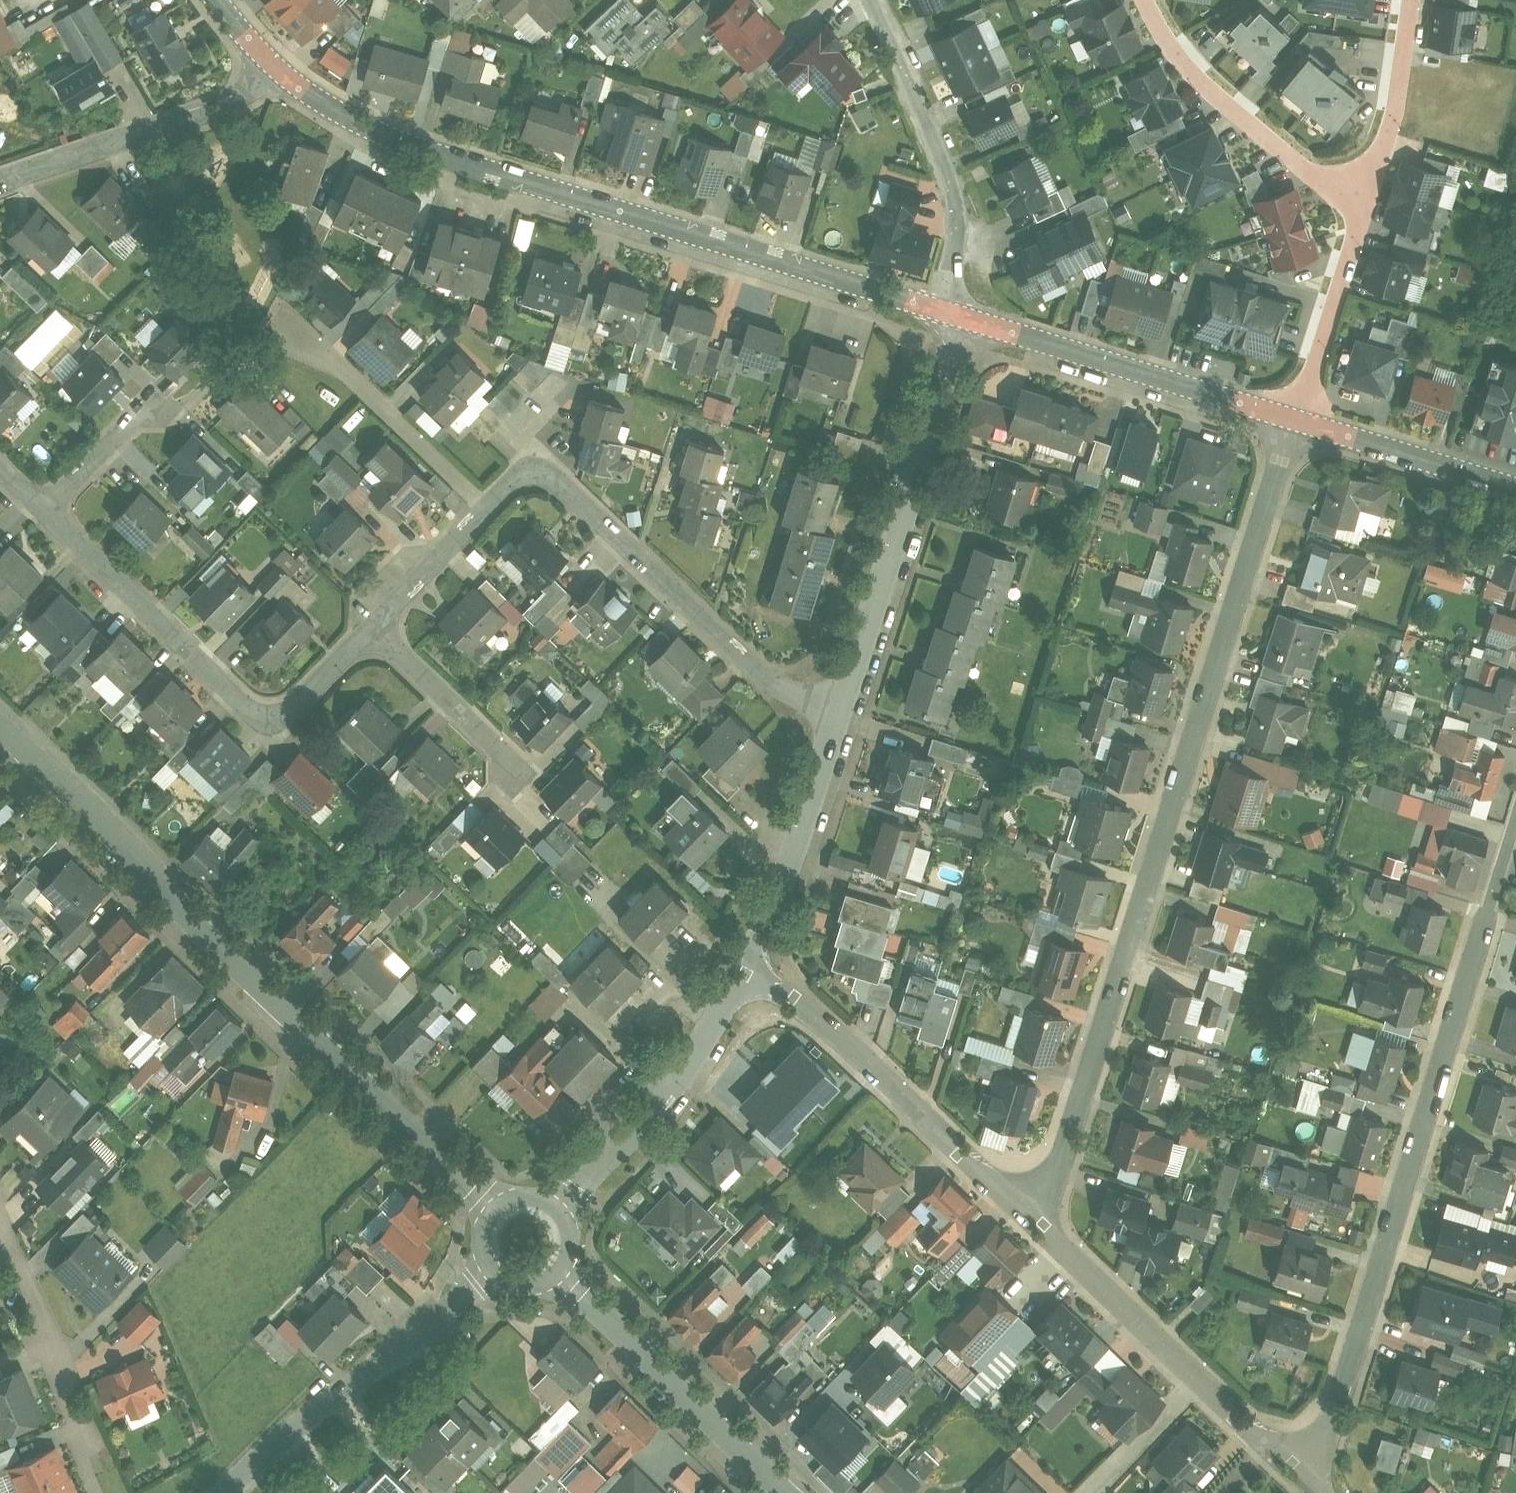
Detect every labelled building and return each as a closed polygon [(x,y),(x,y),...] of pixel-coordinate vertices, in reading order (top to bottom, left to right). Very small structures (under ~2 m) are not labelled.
[(269,4),(287,22),(311,0),(273,0),(269,4)] [(287,22),(305,41),(327,20),(342,6),(341,5),(336,0),(311,0),(287,22)] [(451,13),(465,0),(439,0),(451,13)] [(451,13),(458,20),(474,5),(479,0),(465,0),(451,13)] [(474,5),(486,19),(499,7),(498,6),(504,0),(479,0),(474,5)] [(498,6),(499,7),(513,22),(528,7),(550,29),(575,5),(569,0),(504,0),(498,6)] [(629,0),(619,0),(585,31),(594,42),(600,37),(609,47),(614,42),(633,64),(671,30),(662,20),(665,17),(656,6),(640,20),(634,13),(638,10),(629,0)] [(673,19),(685,32),(706,13),(694,0),(693,0),(673,19)] [(709,26),(710,27),(712,26),(728,43),(724,47),(728,51),(730,49),(748,68),(749,69),(763,55),(782,37),(762,16),(761,17),(745,0),(736,0),(709,26)] [(921,12),(948,0),(916,0),(921,12)] [(1068,9),(1076,27),(1087,22),(1107,13),(1101,0),(1088,0),(1068,9)] [(1307,1),(1370,11),(1372,0),(1307,0),(1307,1)] [(345,1),(341,5),(342,6),(327,20),(342,36),(361,18),(345,1)] [(91,3),(59,22),(83,61),(96,54),(105,69),(122,58),(91,3)] [(1475,10),(1436,4),(1431,43),(1470,49),(1475,10)] [(1241,15),(1224,34),(1260,67),(1262,68),(1270,58),(1278,50),(1277,49),(1291,33),(1260,5),(1254,12),(1252,10),(1245,18),(1241,15)] [(985,6),(952,21),(957,32),(976,23),(977,25),(990,18),(985,6)] [(1107,13),(1087,22),(1092,33),(1087,36),(1096,53),(1100,51),(1105,62),(1141,45),(1136,33),(1138,32),(1130,17),(1129,17),(1123,6),(1107,13)] [(0,8),(0,54),(2,57),(22,45),(0,8)] [(165,14),(136,31),(161,74),(191,56),(181,41),(182,40),(176,29),(174,30),(165,14)] [(957,32),(935,42),(947,67),(988,49),(977,25),(976,23),(957,32)] [(1298,43),(1308,53),(1311,49),(1316,44),(1343,48),(1345,35),(1310,29),(1298,43)] [(860,75),(821,35),(802,53),(783,71),(783,72),(796,86),(809,74),(834,100),(860,75)] [(436,38),(430,60),(429,65),(442,69),(449,49),(451,42),(436,38)] [(772,65),(771,66),(780,75),(783,72),(783,71),(802,53),(794,44),(772,65)] [(377,45),(366,83),(419,99),(429,65),(430,60),(377,45)] [(341,72),(346,54),(319,47),(315,66),(341,72)] [(463,53),(449,49),(442,69),(457,74),(463,53)] [(988,49),(947,67),(959,92),(980,82),(999,74),(999,72),(988,49)] [(1308,53),(1280,85),(1335,132),(1366,95),(1344,76),(1345,74),(1336,66),(1334,68),(1311,49),(1308,53)] [(486,60),(463,53),(457,74),(452,89),(449,88),(443,107),(445,107),(446,105),(469,112),(468,115),(493,122),(503,88),(479,80),(486,60)] [(96,54),(83,61),(88,71),(78,77),(77,76),(61,85),(76,111),(77,111),(77,110),(100,96),(103,101),(104,100),(103,97),(116,90),(108,76),(109,75),(105,69),(96,54)] [(763,55),(749,69),(748,68),(740,76),(749,86),(771,66),(772,65),(763,55)] [(1279,66),(1270,58),(1262,68),(1260,67),(1253,75),(1263,84),(1279,66)] [(1013,66),(999,72),(999,74),(980,82),(985,94),(1018,78),(1013,66)] [(1161,67),(1131,82),(1137,96),(1132,98),(1140,113),(1145,111),(1151,124),(1152,125),(1180,111),(1182,110),(1175,95),(1178,94),(1171,80),(1168,81),(1161,67)] [(716,86),(728,100),(745,85),(733,71),(716,86)] [(606,78),(592,74),(582,104),(597,108),(606,78)] [(864,85),(853,89),(858,101),(869,97),(864,85)] [(1007,97),(969,115),(983,145),(1018,129),(1021,128),(1021,127),(1007,97)] [(562,114),(536,105),(526,135),(569,150),(582,109),(565,104),(562,114)] [(662,120),(611,104),(603,128),(615,131),(606,159),(596,155),(595,157),(648,173),(660,134),(664,120),(662,120)] [(859,131),(875,122),(866,104),(849,112),(859,131)] [(679,111),(666,107),(662,120),(664,120),(660,134),(671,137),(679,111)] [(1180,111),(1152,125),(1151,124),(1147,126),(1155,142),(1188,126),(1180,111)] [(1032,122),(1021,127),(1021,128),(1018,129),(1023,140),(1037,133),(1032,122)] [(1169,148),(1175,160),(1173,166),(1183,187),(1188,189),(1194,200),(1238,179),(1228,159),(1231,157),(1226,146),(1222,148),(1212,127),(1169,148)] [(756,134),(743,130),(736,153),(749,157),(756,134)] [(698,141),(693,158),(687,156),(679,183),(717,195),(721,181),(719,180),(729,149),(694,138),(693,139),(698,141)] [(837,143),(821,138),(812,166),(828,171),(837,143)] [(329,152),(295,140),(277,190),(279,185),(295,191),(293,196),(311,202),(329,152)] [(1457,165),(1426,155),(1423,167),(1445,174),(1445,176),(1453,178),(1457,165)] [(1029,159),(997,174),(1003,187),(1001,188),(1007,202),(1010,201),(1016,214),(1032,207),(1048,199),(1046,196),(1029,159)] [(1423,167),(1405,162),(1399,183),(1397,183),(1395,189),(1437,202),(1445,176),(1445,174),(1423,167)] [(787,174),(771,169),(759,207),(795,218),(804,190),(806,190),(811,175),(789,168),(787,174)] [(357,171),(336,217),(338,218),(340,213),(354,219),(351,225),(384,241),(387,235),(400,242),(398,247),(401,248),(404,241),(423,201),(357,171)] [(111,177),(84,205),(118,237),(144,210),(111,177)] [(1265,179),(1246,188),(1251,204),(1258,202),(1271,198),(1265,179)] [(895,184),(885,181),(878,204),(888,207),(895,184)] [(921,192),(895,184),(888,207),(915,215),(921,192)] [(1059,189),(1046,196),(1048,199),(1032,207),(1039,221),(1068,207),(1059,189)] [(1437,202),(1395,189),(1393,196),(1395,196),(1387,220),(1401,225),(1427,233),(1429,229),(1437,202)] [(1271,198),(1258,202),(1269,234),(1307,222),(1296,190),(1271,198)] [(1103,191),(1071,206),(1076,217),(1086,212),(1088,216),(1110,205),(1103,191)] [(75,242),(40,207),(11,237),(32,257),(35,253),(50,267),(75,242)] [(915,215),(888,207),(883,222),(910,230),(915,215)] [(321,217),(307,210),(294,235),(308,243),(320,220),(321,217)] [(1076,217),(1041,233),(1044,239),(1022,249),(1026,258),(1014,263),(1029,296),(1064,280),(1062,274),(1105,254),(1088,216),(1086,212),(1076,217)] [(181,247),(164,216),(148,225),(164,256),(181,247)] [(515,217),(510,245),(528,248),(532,220),(515,217)] [(320,220),(308,243),(322,248),(332,226),(320,220)] [(484,232),(459,224),(458,226),(441,221),(425,272),(485,290),(500,239),(483,234),(484,232)] [(910,230),(883,222),(872,256),(922,272),(933,238),(910,230)] [(1307,222),(1269,234),(1279,266),(1289,263),(1317,254),(1307,222)] [(1427,233),(1401,225),(1395,242),(1428,252),(1430,252),(1436,231),(1429,229),(1427,233)] [(415,246),(404,241),(401,248),(394,264),(405,269),(415,246)] [(1428,252),(1395,242),(1391,255),(1413,262),(1411,269),(1421,272),(1428,252)] [(93,244),(77,261),(93,278),(110,260),(93,244)] [(1391,255),(1376,250),(1373,259),(1372,260),(1373,260),(1371,267),(1370,267),(1370,268),(1366,283),(1403,294),(1411,269),(1413,262),(1391,255)] [(1229,263),(1198,254),(1193,269),(1224,279),(1229,263)] [(582,271),(537,257),(525,296),(564,308),(570,310),(575,295),(582,271)] [(1279,266),(1269,270),(1272,277),(1296,284),(1289,263),(1279,266)] [(39,288),(15,265),(4,276),(28,299),(39,288)] [(329,271),(307,294),(334,321),(357,298),(329,271)] [(390,287),(382,295),(393,306),(416,282),(407,276),(403,274),(390,287)] [(380,277),(362,297),(371,306),(382,295),(390,287),(380,277)] [(1147,286),(1120,277),(1107,320),(1133,328),(1147,286)] [(1106,282),(1093,278),(1083,312),(1095,316),(1106,282)] [(1189,282),(1176,278),(1172,293),(1173,294),(1167,313),(1179,317),(1189,282)] [(205,305),(179,279),(161,297),(183,318),(187,322),(205,305)] [(648,292),(612,280),(607,297),(602,295),(592,326),(597,327),(598,328),(601,318),(616,323),(613,332),(634,338),(643,310),(648,292)] [(1259,290),(1246,286),(1245,290),(1219,281),(1214,297),(1208,295),(1199,325),(1216,331),(1214,336),(1256,350),(1258,344),(1275,349),(1285,319),(1279,317),(1284,302),(1258,293),(1259,290)] [(1172,293),(1147,286),(1133,328),(1160,336),(1167,313),(1173,294),(1172,293)] [(602,295),(590,292),(588,299),(581,322),(592,326),(602,295)] [(570,310),(564,308),(559,324),(578,330),(581,322),(588,299),(575,295),(570,310)] [(717,314),(681,302),(675,320),(671,334),(687,339),(680,362),(699,369),(700,369),(708,345),(707,344),(717,314)] [(658,315),(643,310),(634,338),(637,340),(637,342),(648,345),(658,315)] [(658,315),(648,345),(665,351),(671,334),(675,320),(658,315)] [(382,316),(353,346),(364,357),(369,351),(391,373),(386,378),(387,379),(427,338),(426,337),(411,352),(399,340),(403,336),(382,316)] [(1421,325),(1393,317),(1383,348),(1397,352),(1397,355),(1411,359),(1421,325)] [(183,318),(149,351),(155,358),(156,364),(163,371),(169,371),(175,378),(209,344),(187,322),(183,318)] [(578,330),(573,346),(590,352),(597,327),(592,326),(581,322),(578,330)] [(787,336),(751,324),(745,342),(741,355),(777,367),(787,336)] [(124,351),(107,334),(91,351),(95,355),(96,354),(109,366),(124,351)] [(745,342),(728,336),(723,350),(718,366),(735,372),(741,355),(745,342)] [(1383,348),(1360,341),(1348,378),(1386,390),(1397,355),(1397,352),(1383,348)] [(7,344),(0,351),(0,372),(6,366),(14,374),(25,363),(28,367),(29,366),(7,344)] [(856,358),(813,344),(806,367),(802,379),(803,380),(845,393),(856,358)] [(723,350),(708,345),(700,369),(699,369),(699,371),(715,376),(718,366),(723,350)] [(486,374),(460,350),(439,372),(442,375),(465,397),(466,395),(486,374)] [(95,355),(67,384),(94,412),(110,396),(109,395),(122,381),(123,383),(125,381),(109,366),(96,354),(95,355)] [(554,369),(532,359),(522,368),(539,385),(554,369)] [(1500,381),(1492,378),(1482,411),(1490,413),(1484,432),(1515,442),(1515,365),(1506,362),(1500,381)] [(794,364),(784,395),(797,399),(803,380),(802,379),(806,367),(794,364)] [(0,373),(0,428),(1,429),(19,411),(14,407),(29,392),(34,396),(35,395),(14,374),(6,366),(0,372),(0,373)] [(539,385),(522,368),(513,377),(530,393),(539,385)] [(1473,376),(1459,371),(1454,387),(1455,388),(1449,406),(1462,410),(1473,376)] [(442,375),(422,396),(448,420),(469,398),(466,395),(465,397),(442,375)] [(530,393),(513,377),(505,386),(521,403),(530,393)] [(1454,387),(1418,377),(1408,410),(1419,413),(1419,416),(1432,420),(1433,418),(1444,421),(1449,406),(1455,388),(1454,387)] [(281,417),(246,382),(220,408),(242,429),(246,424),(272,450),(292,429),(293,428),(281,417)] [(521,403),(505,386),(496,396),(512,412),(521,403)] [(1052,397),(1024,388),(1018,409),(1012,428),(1013,429),(1040,437),(1051,400),(1052,397)] [(699,414),(728,423),(734,403),(705,395),(699,414)] [(512,412),(496,396),(487,404),(504,420),(512,412)] [(1002,404),(976,396),(965,430),(991,438),(1002,404)] [(625,410),(590,399),(581,428),(588,431),(616,439),(625,410)] [(1074,407),(1051,400),(1040,437),(1057,442),(1057,439),(1078,446),(1077,449),(1079,449),(1083,436),(1093,439),(1093,438),(1100,417),(1089,414),(1090,413),(1089,412),(1088,414),(1073,409),(1074,407)] [(504,420),(487,404),(479,413),(495,430),(504,420)] [(1018,409),(1002,404),(991,438),(1008,444),(1013,429),(1012,428),(1018,409)] [(314,428),(292,406),(281,417),(293,428),(292,429),(302,439),(314,428)] [(495,430),(479,413),(470,423),(486,439),(495,430)] [(1159,430),(1135,422),(1131,433),(1121,467),(1145,475),(1150,459),(1154,460),(1159,446),(1155,445),(1159,430)] [(334,423),(303,449),(316,465),(347,439),(334,423)] [(1131,433),(1118,428),(1113,445),(1112,444),(1107,462),(1121,467),(1131,433)] [(616,439),(588,431),(579,462),(628,477),(633,460),(620,455),(624,442),(616,439)] [(229,472),(193,437),(173,458),(186,471),(170,487),(199,515),(200,514),(194,508),(229,472)] [(1112,444),(1093,438),(1093,439),(1097,440),(1088,470),(1103,475),(1107,462),(1112,444)] [(726,451),(692,440),(682,470),(690,472),(716,481),(726,451)] [(388,441),(371,459),(388,476),(373,491),(376,493),(401,518),(430,487),(432,485),(429,481),(388,441)] [(1236,454),(1192,441),(1181,477),(1199,482),(1195,494),(1221,502),(1236,454)] [(662,464),(664,454),(638,449),(636,459),(662,464)] [(338,455),(326,467),(329,471),(350,491),(361,479),(362,478),(338,455)] [(800,468),(784,520),(795,523),(771,602),(811,614),(836,534),(825,531),(840,481),(800,468)] [(271,490),(249,469),(238,481),(260,502),(271,490)] [(1034,479),(1002,469),(989,510),(1021,520),(1034,479)] [(350,491),(329,471),(320,481),(340,501),(350,491)] [(454,489),(437,472),(429,481),(432,485),(430,487),(443,500),(454,489)] [(716,481),(690,472),(681,501),(688,503),(715,512),(724,483),(716,481)] [(1081,483),(1052,474),(1048,487),(1077,496),(1081,483)] [(1391,489),(1338,474),(1338,476),(1339,476),(1333,496),(1331,495),(1325,518),(1341,523),(1355,527),(1362,501),(1384,508),(1383,511),(1384,511),(1385,511),(1391,489)] [(373,491),(361,479),(350,491),(364,505),(376,493),(373,491)] [(172,521),(142,491),(116,518),(145,547),(172,521)] [(1168,508),(1144,501),(1141,512),(1165,519),(1168,508)] [(1384,508),(1362,501),(1355,527),(1377,534),(1384,511),(1383,511),(1384,508)] [(715,512),(688,503),(679,531),(707,541),(712,525),(718,527),(722,514),(715,512)] [(378,536),(349,506),(337,518),(341,521),(322,541),(318,537),(317,538),(323,545),(323,546),(329,552),(330,551),(347,568),(378,536)] [(1165,519),(1141,512),(1137,525),(1161,533),(1165,519)] [(1341,523),(1325,518),(1316,515),(1312,530),(1336,537),(1341,523)] [(1199,528),(1177,521),(1167,552),(1173,553),(1167,571),(1201,581),(1213,543),(1198,538),(1199,535),(1197,535),(1199,528)] [(215,548),(193,527),(183,537),(206,558),(215,548)] [(566,559),(533,527),(506,555),(508,556),(511,553),(529,571),(525,574),(539,587),(552,573),(566,559)] [(1371,560),(1317,543),(1304,587),(1303,588),(1321,593),(1327,595),(1330,585),(1359,594),(1357,599),(1359,600),(1371,560)] [(11,544),(3,553),(0,556),(0,597),(11,607),(12,608),(25,594),(44,575),(11,544)] [(979,547),(968,580),(967,579),(963,590),(958,589),(946,627),(978,637),(985,639),(996,602),(1002,603),(1016,559),(979,547)] [(1508,550),(1498,583),(1513,587),(1515,588),(1515,553),(1508,550)] [(1459,590),(1462,572),(1424,564),(1420,583),(1459,590)] [(281,565),(261,585),(272,596),(275,593),(292,575),(281,565)] [(233,569),(214,589),(210,585),(194,601),(222,629),(255,593),(233,569)] [(1147,577),(1121,569),(1116,584),(1143,592),(1147,577)] [(544,591),(524,612),(525,613),(536,623),(546,613),(568,589),(552,573),(539,586),(544,591)] [(309,592),(292,575),(275,593),(284,601),(288,597),(296,605),(309,592)] [(509,598),(488,578),(478,588),(499,608),(509,598)] [(637,612),(605,580),(581,604),(601,624),(595,629),(608,642),(637,612)] [(34,603),(27,609),(37,618),(61,592),(53,583),(34,603)] [(1304,587),(1290,583),(1284,602),(1315,611),(1321,593),(1303,588),(1304,587)] [(1143,592),(1116,584),(1111,603),(1137,611),(1138,608),(1143,592)] [(477,587),(443,622),(482,661),(491,652),(481,643),(507,617),(507,616),(499,608),(478,588),(477,587)] [(1513,587),(1508,604),(1515,606),(1515,588),(1513,587)] [(568,589),(546,613),(556,622),(578,599),(568,589)] [(61,592),(37,618),(50,630),(46,634),(60,648),(61,649),(88,620),(89,619),(61,592)] [(1194,607),(1158,596),(1158,597),(1143,592),(1138,608),(1153,612),(1145,640),(1180,651),(1194,607)] [(25,594),(12,608),(11,607),(5,613),(15,622),(27,609),(34,603),(25,594)] [(296,605),(288,597),(284,601),(292,609),(296,605)] [(524,612),(509,598),(499,608),(507,616),(507,617),(514,624),(525,613),(524,612)] [(284,601),(260,626),(261,628),(249,640),(248,638),(247,639),(275,666),(289,652),(284,647),(295,635),(300,640),(315,624),(296,605),(292,609),(284,601)] [(1326,628),(1280,614),(1275,630),(1277,630),(1275,637),(1276,638),(1273,648),(1270,647),(1265,662),(1293,671),(1295,672),(1299,659),(1315,664),(1326,628)] [(1497,615),(1491,635),(1515,642),(1515,621),(1497,615)] [(88,620),(61,649),(60,648),(48,660),(62,673),(73,661),(102,631),(101,630),(99,631),(88,620)] [(940,626),(930,658),(929,657),(926,668),(921,666),(908,706),(946,718),(959,679),(965,681),(978,637),(946,627),(940,626)] [(113,642),(99,656),(99,657),(110,667),(95,682),(112,699),(115,702),(129,688),(155,661),(132,639),(133,638),(125,630),(113,642)] [(102,631),(73,661),(85,672),(99,657),(99,656),(113,642),(102,631)] [(678,634),(650,664),(680,694),(683,690),(685,692),(702,674),(710,666),(678,634)] [(1491,635),(1484,658),(1510,666),(1515,647),(1515,644),(1515,643),(1515,642),(1491,635)] [(1174,671),(1137,659),(1131,679),(1116,674),(1110,695),(1116,697),(1116,698),(1127,702),(1162,713),(1170,687),(1169,687),(1174,671)] [(1293,671),(1266,663),(1262,677),(1285,684),(1289,685),(1293,671)] [(1500,667),(1486,663),(1480,680),(1495,684),(1500,667)] [(136,695),(146,705),(171,679),(160,669),(136,695)] [(702,674),(685,692),(683,690),(680,694),(677,696),(701,719),(724,695),(702,674)] [(1262,677),(1260,676),(1255,693),(1280,700),(1285,684),(1262,677)] [(1506,676),(1500,695),(1469,685),(1462,708),(1515,725),(1515,679),(1506,676)] [(574,716),(533,677),(514,697),(528,710),(516,722),(543,748),(574,716)] [(204,708),(172,678),(171,679),(146,705),(144,707),(157,720),(158,718),(176,736),(188,725),(204,708)] [(594,680),(584,690),(596,700),(599,697),(609,706),(615,700),(594,680)] [(1404,736),(1413,693),(1384,687),(1374,730),(1404,736)] [(129,688),(115,702),(112,699),(104,708),(114,718),(136,695),(129,688)] [(1110,695),(1098,691),(1092,710),(1110,716),(1122,720),(1127,702),(1116,698),(1116,697),(1110,695)] [(1280,700),(1255,693),(1251,706),(1257,708),(1247,741),(1282,752),(1290,725),(1304,729),(1310,710),(1280,700)] [(596,700),(576,720),(586,730),(609,706),(599,697),(596,700)] [(369,698),(341,727),(360,746),(359,747),(371,759),(372,760),(372,759),(401,729),(369,698)] [(1110,716),(1092,710),(1088,722),(1106,727),(1110,716)] [(733,714),(700,748),(715,762),(733,779),(734,778),(753,758),(755,759),(767,747),(733,714)] [(1106,727),(1088,722),(1084,735),(1102,740),(1102,741),(1104,734),(1106,727)] [(188,725),(176,736),(165,747),(174,755),(187,742),(196,732),(188,725)] [(244,747),(222,725),(197,751),(193,756),(193,757),(195,754),(207,765),(205,767),(223,785),(224,786),(241,769),(253,757),(243,748),(244,747)] [(1457,732),(1450,753),(1457,755),(1464,734),(1457,732)] [(1117,738),(1104,734),(1102,741),(1102,740),(1098,756),(1110,760),(1117,738)] [(1479,739),(1464,734),(1457,755),(1472,760),(1479,739)] [(459,767),(428,737),(402,765),(433,794),(459,767)] [(970,748),(936,738),(931,753),(965,763),(970,748)] [(1150,748),(1117,738),(1110,760),(1105,779),(1138,789),(1150,748)] [(174,755),(168,761),(179,772),(193,757),(193,756),(197,751),(187,742),(174,755)] [(938,760),(896,747),(889,767),(884,766),(876,792),(923,806),(938,760)] [(1506,757),(1482,750),(1476,774),(1456,768),(1449,793),(1477,801),(1478,794),(1493,799),(1506,757)] [(1285,764),(1246,753),(1242,766),(1247,768),(1245,772),(1250,774),(1250,775),(1270,781),(1279,784),(1285,764)] [(285,773),(277,780),(282,785),(309,811),(334,785),(302,754),(285,773)] [(269,757),(250,777),(260,787),(270,797),(282,785),(277,780),(285,773),(269,757)] [(577,758),(544,793),(570,818),(583,805),(582,804),(602,784),(603,783),(577,758)] [(700,783),(674,758),(663,769),(688,794),(700,783)] [(371,759),(349,782),(359,792),(367,783),(382,768),(372,759),(372,760),(371,759)] [(382,768),(367,783),(377,792),(399,769),(390,760),(382,768)] [(733,779),(715,762),(704,773),(729,798),(741,785),(734,778),(733,779)] [(1250,774),(1245,772),(1247,768),(1242,766),(1231,763),(1216,811),(1256,824),(1270,781),(1250,775),(1250,774)] [(223,785),(214,795),(224,804),(250,777),(241,769),(224,786),(223,785)] [(1086,784),(1055,774),(1051,788),(1082,798),(1086,784)] [(250,777),(224,804),(234,814),(260,787),(250,777)] [(1477,801),(1449,793),(1445,805),(1473,813),(1477,801)] [(728,829),(693,796),(676,814),(682,820),(667,835),(695,862),(728,829)] [(1131,811),(1088,797),(1082,815),(1088,817),(1079,845),(1117,856),(1131,811)] [(946,806),(939,824),(977,837),(983,819),(946,806)] [(526,838),(495,808),(471,832),(488,849),(486,852),(499,865),(526,838)] [(919,829),(887,819),(872,864),(904,874),(919,829)] [(455,820),(432,843),(444,854),(466,831),(455,820)] [(564,820),(547,837),(564,853),(581,837),(564,820)] [(221,825),(211,835),(209,834),(185,861),(219,891),(243,865),(242,865),(226,850),(236,839),(221,825)] [(236,839),(226,850),(242,865),(264,841),(248,826),(236,839)] [(1490,840),(1448,827),(1441,850),(1456,855),(1449,879),(1474,886),(1481,862),(1483,863),(1490,840)] [(1305,848),(1322,842),(1318,828),(1301,834),(1305,848)] [(1239,843),(1207,833),(1194,873),(1226,882),(1230,871),(1239,844),(1239,843)] [(575,843),(552,868),(570,885),(594,861),(575,843)] [(1267,853),(1239,844),(1230,871),(1245,875),(1248,866),(1262,870),(1267,853)] [(1082,858),(1056,850),(1050,868),(1065,872),(1067,866),(1078,870),(1082,858)] [(1439,858),(1421,853),(1411,884),(1432,891),(1438,893),(1444,874),(1435,871),(1439,858)] [(1400,877),(1404,859),(1385,855),(1381,874),(1400,877)] [(107,892),(72,859),(47,885),(47,886),(69,907),(66,910),(66,911),(63,913),(60,917),(71,928),(77,921),(78,922),(84,915),(107,892)] [(883,873),(855,864),(850,879),(874,886),(879,888),(883,873)] [(35,866),(13,888),(15,891),(24,899),(46,877),(35,866)] [(712,883),(695,866),(687,875),(704,891),(712,883)] [(1078,870),(1067,866),(1065,872),(1061,887),(1069,889),(1061,915),(1094,925),(1109,879),(1078,870)] [(662,882),(626,920),(622,916),(621,918),(651,947),(690,906),(660,877),(658,878),(662,882)] [(1410,887),(1379,877),(1372,898),(1385,902),(1387,895),(1405,901),(1407,896),(1410,887)] [(1225,889),(1194,880),(1190,894),(1220,903),(1225,889)] [(1411,884),(1410,887),(1407,896),(1428,902),(1432,891),(1411,884)] [(69,907),(47,886),(41,892),(41,896),(59,913),(63,913),(66,911),(66,910),(69,907)] [(879,888),(874,886),(871,897),(889,902),(894,904),(897,893),(879,888)] [(871,897),(849,890),(841,915),(845,916),(882,927),(889,902),(871,897)] [(15,891),(5,901),(7,902),(0,909),(0,914),(21,933),(39,914),(24,899),(15,891)] [(307,911),(282,937),(295,950),(295,956),(300,961),(309,961),(315,955),(319,959),(337,941),(320,925),(341,904),(327,891),(307,912),(307,911)] [(1250,913),(1221,903),(1216,918),(1245,928),(1250,913)] [(1448,913),(1417,903),(1410,927),(1406,926),(1402,940),(1436,951),(1448,913)] [(384,908),(360,932),(371,943),(372,943),(380,935),(396,919),(384,908)] [(124,912),(100,937),(105,943),(125,962),(150,937),(124,912)] [(356,914),(341,929),(350,939),(366,923),(356,914)] [(1215,925),(1181,914),(1169,952),(1203,962),(1209,944),(1215,925)] [(71,928),(63,936),(75,948),(96,926),(84,915),(78,922),(77,921),(71,928)] [(882,927),(845,916),(838,939),(842,941),(879,952),(886,929),(882,927)] [(1076,932),(1037,920),(1030,942),(1044,946),(1046,939),(1071,947),(1076,932)] [(494,933),(484,943),(492,951),(502,941),(494,933)] [(371,943),(341,974),(374,1006),(397,981),(381,965),(396,950),(380,935),(372,943),(371,943)] [(924,940),(911,936),(904,960),(915,964),(916,964),(919,955),(924,940)] [(1071,947),(1046,939),(1044,946),(1033,981),(1073,994),(1086,952),(1071,947)] [(879,952),(842,941),(834,965),(873,977),(875,978),(883,953),(879,952)] [(105,943),(80,969),(100,988),(125,962),(105,943)] [(612,943),(574,983),(606,1014),(644,974),(630,960),(612,943)] [(1230,950),(1209,944),(1203,960),(1213,963),(1226,967),(1231,951),(1230,950)] [(1246,953),(1231,948),(1230,950),(1231,951),(1226,967),(1213,963),(1208,979),(1234,987),(1241,990),(1247,971),(1241,969),(1246,953)] [(572,977),(543,949),(532,960),(554,981),(561,988),(562,987),(572,977)] [(1388,956),(1370,950),(1366,964),(1384,969),(1388,956)] [(652,965),(638,951),(630,960),(644,974),(652,965)] [(172,955),(144,984),(145,984),(126,1003),(149,1025),(159,1035),(160,1034),(205,987),(172,955)] [(943,962),(919,955),(916,964),(915,964),(914,968),(939,976),(943,963),(943,962)] [(980,971),(967,967),(960,990),(972,994),(980,971)] [(939,976),(914,968),(899,1015),(923,1022),(924,1023),(935,987),(936,987),(939,976)] [(1424,985),(1393,975),(1390,985),(1370,979),(1361,1007),(1387,1015),(1413,1023),(1424,985)] [(873,977),(866,1001),(877,1004),(884,980),(875,978),(873,977)] [(1208,979),(1207,979),(1201,999),(1207,1001),(1207,999),(1222,1004),(1222,1005),(1228,1007),(1234,987),(1208,979)] [(896,984),(884,980),(877,1004),(888,1008),(896,984)] [(554,981),(531,1004),(548,1020),(571,996),(562,987),(561,988),(554,981)] [(454,998),(440,984),(431,992),(446,1006),(454,998)] [(12,996),(0,985),(0,1008),(12,996)] [(1037,995),(1005,985),(1000,1001),(1022,1008),(1020,1015),(1028,1018),(1031,1008),(1033,1008),(1037,995)] [(1191,994),(1159,985),(1147,1024),(1179,1034),(1191,994)] [(936,987),(935,987),(924,1023),(923,1022),(919,1034),(944,1042),(959,995),(936,987)] [(431,992),(383,1041),(408,1065),(436,1037),(426,1027),(446,1006),(431,992)] [(1222,1004),(1207,999),(1207,1001),(1201,1020),(1216,1025),(1222,1005),(1222,1004)] [(78,1001),(58,1023),(71,1035),(80,1026),(92,1013),(78,1001)] [(220,1002),(189,1034),(190,1034),(175,1049),(164,1059),(174,1069),(181,1075),(203,1052),(209,1058),(212,1055),(214,1057),(244,1026),(220,1002)] [(1512,1005),(1501,1042),(1515,1047),(1515,1006),(1512,1005)] [(1033,1008),(1031,1008),(1028,1018),(1017,1052),(1053,1063),(1066,1019),(1033,1008)] [(111,1032),(92,1013),(80,1026),(99,1045),(111,1032)] [(455,1015),(438,1032),(449,1043),(466,1026),(455,1015)] [(1413,1023),(1387,1015),(1384,1027),(1411,1035),(1415,1023),(1413,1023)] [(618,1059),(584,1026),(572,1039),(557,1024),(545,1036),(561,1051),(550,1064),(583,1096),(618,1059)] [(159,1035),(149,1025),(125,1050),(132,1057),(143,1067),(156,1052),(167,1041),(160,1034),(159,1035)] [(515,1063),(502,1079),(537,1112),(563,1085),(552,1074),(550,1075),(544,1069),(550,1064),(561,1051),(545,1036),(529,1053),(527,1051),(515,1063)] [(1407,1047),(1376,1037),(1363,1078),(1392,1088),(1400,1062),(1402,1062),(1407,1047)] [(157,1053),(132,1079),(149,1095),(174,1069),(164,1059),(175,1049),(167,1041),(156,1052),(157,1053)] [(494,1044),(473,1065),(495,1086),(502,1079),(515,1063),(494,1044)] [(1272,1071),(1295,1075),(1299,1049),(1277,1045),(1272,1071)] [(1210,1053),(1188,1047),(1183,1062),(1205,1069),(1210,1053)] [(1014,1063),(984,1054),(978,1074),(999,1081),(1001,1074),(1010,1077),(1014,1063)] [(1172,1064),(1138,1054),(1125,1095),(1159,1105),(1170,1071),(1172,1064)] [(132,1057),(119,1071),(130,1081),(132,1078),(132,1079),(143,1067),(132,1057)] [(787,1058),(750,1096),(777,1122),(794,1105),(800,1111),(821,1090),(787,1058)] [(1183,1062),(1179,1074),(1178,1080),(1180,1080),(1209,1089),(1214,1072),(1205,1069),(1183,1062)] [(276,1081),(234,1068),(213,1141),(233,1146),(243,1109),(266,1116),(276,1081)] [(1170,1071),(1159,1105),(1172,1109),(1180,1080),(1178,1080),(1179,1074),(1170,1071)] [(195,1074),(177,1091),(186,1100),(204,1082),(195,1074)] [(1010,1077),(1001,1074),(999,1081),(986,1122),(1022,1133),(1037,1085),(1010,1077)] [(7,1122),(5,1125),(14,1134),(24,1123),(47,1145),(36,1156),(37,1157),(83,1110),(50,1078),(31,1098),(7,1122)] [(1488,1083),(1476,1120),(1510,1130),(1511,1129),(1515,1112),(1515,1111),(1515,1091),(1488,1083)] [(0,1107),(0,1115),(7,1122),(31,1098),(20,1087),(0,1107)] [(1347,1093),(1328,1087),(1323,1102),(1342,1108),(1347,1093)] [(794,1105),(777,1122),(783,1128),(800,1111),(794,1105)] [(109,1118),(100,1109),(92,1118),(101,1126),(109,1118)] [(1387,1124),(1357,1115),(1345,1153),(1376,1163),(1387,1124)] [(92,1118),(75,1135),(84,1143),(86,1142),(101,1126),(92,1118)] [(722,1119),(689,1153),(713,1177),(732,1158),(745,1170),(758,1157),(759,1155),(747,1144),(722,1119)] [(1155,1128),(1126,1119),(1115,1156),(1144,1164),(1145,1162),(1164,1167),(1173,1139),(1154,1133),(1155,1128)] [(787,1140),(769,1122),(756,1135),(775,1153),(787,1140)] [(1212,1131),(1187,1123),(1183,1137),(1208,1145),(1212,1131)] [(775,1153),(756,1135),(747,1144),(759,1155),(758,1157),(765,1163),(775,1153)] [(1491,1150),(1460,1141),(1454,1161),(1451,1161),(1446,1179),(1478,1189),(1479,1189),(1487,1163),(1491,1150)] [(84,1143),(63,1164),(86,1187),(109,1164),(86,1142),(84,1143)] [(1312,1155),(1274,1143),(1268,1164),(1283,1168),(1285,1159),(1309,1166),(1312,1155)] [(867,1145),(843,1170),(857,1184),(853,1188),(873,1208),(875,1206),(898,1182),(902,1178),(888,1164),(887,1165),(876,1156),(877,1155),(867,1145)] [(1507,1145),(1503,1158),(1515,1163),(1515,1148),(1507,1145)] [(1309,1166),(1285,1159),(1283,1168),(1277,1188),(1303,1196),(1305,1192),(1315,1195),(1313,1204),(1347,1215),(1356,1184),(1324,1174),(1325,1171),(1309,1166)] [(1211,1207),(1227,1210),(1237,1166),(1221,1163),(1211,1207)] [(1493,1165),(1487,1163),(1479,1189),(1478,1189),(1475,1196),(1487,1200),(1498,1204),(1499,1202),(1509,1169),(1493,1164),(1493,1165)] [(63,1164),(41,1187),(64,1210),(86,1187),(63,1164)] [(219,1179),(206,1166),(192,1180),(205,1193),(219,1179)] [(946,1176),(924,1199),(940,1214),(921,1234),(940,1252),(960,1231),(955,1227),(976,1205),(946,1176)] [(205,1193),(192,1180),(182,1190),(195,1203),(205,1193)] [(898,1182),(875,1206),(888,1219),(904,1203),(911,1195),(898,1182)] [(1151,1201),(1110,1188),(1100,1221),(1132,1231),(1140,1234),(1144,1222),(1151,1201)] [(425,1201),(416,1192),(392,1217),(397,1221),(397,1220),(419,1242),(420,1241),(443,1218),(434,1209),(434,1208),(426,1200),(425,1201)] [(718,1225),(693,1201),(686,1208),(670,1193),(643,1220),(684,1260),(718,1225)] [(744,1224),(719,1199),(709,1209),(734,1234),(744,1224)] [(1515,1208),(1499,1202),(1498,1204),(1487,1200),(1483,1212),(1510,1221),(1515,1208)] [(888,1219),(879,1229),(897,1247),(922,1221),(904,1203),(888,1219)] [(1214,1213),(1181,1203),(1176,1220),(1195,1226),(1193,1233),(1206,1237),(1214,1213)] [(85,1211),(63,1233),(77,1247),(91,1233),(92,1234),(100,1225),(85,1211)] [(760,1212),(737,1239),(750,1249),(772,1222),(760,1212)] [(1228,1216),(1214,1212),(1214,1213),(1206,1237),(1220,1241),(1228,1216)] [(1448,1217),(1446,1216),(1446,1218),(1436,1250),(1436,1252),(1437,1252),(1475,1263),(1477,1264),(1477,1262),(1480,1250),(1510,1259),(1513,1260),(1515,1249),(1515,1234),(1486,1225),(1485,1225),(1484,1228),(1482,1227),(1448,1217)] [(1285,1228),(1251,1218),(1247,1233),(1280,1243),(1285,1228)] [(419,1242),(397,1220),(397,1221),(388,1229),(383,1229),(376,1237),(376,1242),(374,1245),(405,1275),(429,1249),(420,1241),(419,1242)] [(1181,1234),(1144,1222),(1140,1234),(1132,1231),(1124,1254),(1140,1259),(1138,1263),(1154,1268),(1155,1264),(1170,1269),(1181,1234)] [(183,1245),(159,1225),(138,1249),(162,1270),(183,1245)] [(92,1234),(91,1233),(77,1247),(56,1269),(98,1310),(99,1309),(98,1308),(131,1275),(132,1276),(133,1275),(131,1272),(126,1277),(101,1253),(106,1248),(92,1234)] [(773,1253),(782,1262),(799,1245),(790,1236),(773,1253)] [(965,1244),(948,1261),(958,1271),(969,1260),(969,1261),(972,1258),(971,1257),(975,1253),(965,1244)] [(1334,1259),(1287,1244),(1277,1277),(1307,1287),(1306,1291),(1322,1296),(1334,1259)] [(365,1255),(348,1272),(358,1282),(369,1292),(386,1275),(365,1255)] [(348,1272),(336,1261),(317,1281),(333,1296),(338,1291),(344,1296),(358,1282),(348,1272)] [(958,1271),(948,1261),(941,1268),(952,1278),(958,1271)] [(758,1264),(738,1286),(750,1297),(770,1275),(758,1264)] [(725,1289),(712,1276),(695,1293),(708,1306),(725,1289)] [(1206,1286),(1190,1303),(1200,1312),(1215,1295),(1206,1286)] [(1469,1300),(1426,1287),(1415,1325),(1459,1338),(1465,1320),(1471,1300),(1469,1300)] [(988,1288),(945,1332),(974,1360),(1017,1315),(988,1288)] [(1272,1297),(1243,1288),(1238,1303),(1267,1312),(1272,1297)] [(333,1296),(303,1328),(331,1356),(367,1318),(344,1296),(338,1291),(333,1296)] [(695,1293),(693,1292),(669,1317),(679,1326),(677,1327),(685,1334),(686,1333),(695,1342),(719,1318),(708,1306),(695,1293)] [(1502,1308),(1470,1299),(1469,1300),(1471,1300),(1465,1320),(1496,1329),(1502,1308)] [(142,1301),(122,1323),(140,1341),(161,1319),(142,1301)] [(1062,1303),(1039,1328),(1068,1356),(1080,1346),(1093,1333),(1062,1303)] [(1313,1325),(1272,1313),(1262,1346),(1281,1352),(1282,1349),(1301,1355),(1300,1358),(1302,1359),(1313,1325)] [(750,1314),(733,1331),(747,1345),(764,1328),(750,1314)] [(808,1320),(780,1349),(792,1361),(805,1348),(820,1332),(808,1320)] [(732,1330),(709,1354),(734,1380),(758,1356),(747,1345),(733,1331),(732,1330)] [(298,1349),(281,1332),(268,1346),(284,1362),(298,1349)] [(564,1332),(537,1360),(573,1394),(599,1367),(564,1332)] [(887,1345),(881,1352),(880,1352),(873,1359),(857,1377),(885,1404),(916,1373),(887,1345)] [(1097,1361),(1080,1346),(1068,1356),(1065,1360),(1082,1376),(1097,1361)] [(792,1361),(789,1365),(786,1363),(775,1374),(799,1398),(816,1380),(804,1368),(815,1357),(805,1348),(792,1361)] [(1473,1363),(1439,1351),(1434,1364),(1469,1376),(1473,1363)] [(149,1359),(131,1367),(130,1365),(119,1370),(120,1372),(101,1380),(116,1414),(132,1407),(133,1409),(149,1402),(148,1400),(164,1393),(149,1359)] [(1115,1378),(1097,1361),(1082,1376),(1079,1379),(1098,1397),(1102,1392),(1115,1378)] [(1443,1372),(1404,1361),(1394,1396),(1409,1401),(1410,1397),(1434,1404),(1443,1372)] [(1153,1390),(1127,1365),(1115,1378),(1102,1392),(1113,1402),(1128,1416),(1153,1390)] [(0,1380),(0,1418),(1,1420),(5,1418),(11,1430),(6,1432),(7,1434),(43,1418),(22,1371),(5,1378),(0,1380)] [(772,1372),(749,1395),(776,1422),(799,1398),(775,1374),(772,1372)] [(661,1425),(622,1389),(598,1415),(618,1434),(636,1451),(661,1425)] [(1153,1390),(1128,1416),(1113,1402),(1103,1412),(1130,1438),(1165,1401),(1153,1390)] [(486,1415),(465,1395),(457,1404),(477,1424),(486,1415)] [(568,1398),(530,1439),(541,1450),(569,1421),(580,1409),(568,1398)] [(457,1404),(456,1403),(445,1415),(447,1416),(437,1426),(435,1425),(434,1426),(468,1458),(489,1435),(477,1424),(457,1404)] [(831,1405),(802,1436),(836,1468),(866,1437),(831,1405)] [(541,1450),(536,1455),(552,1471),(559,1478),(592,1443),(569,1421),(541,1450)] [(468,1458),(434,1426),(433,1427),(435,1429),(424,1439),(423,1438),(412,1449),(433,1470),(446,1481),(468,1458)] [(1218,1452),(1190,1426),(1158,1460),(1181,1482),(1185,1486),(1190,1481),(1218,1452)] [(1417,1426),(1409,1450),(1431,1457),(1439,1433),(1417,1426)] [(618,1434),(596,1457),(613,1473),(614,1474),(618,1469),(636,1451),(618,1434)] [(1509,1451),(1510,1435),(1498,1434),(1497,1450),(1509,1451)] [(1405,1443),(1383,1436),(1375,1464),(1396,1471),(1405,1443)] [(0,1452),(0,1466),(21,1457),(16,1445),(0,1452)] [(12,1469),(22,1492),(23,1492),(67,1474),(57,1449),(12,1469)] [(433,1470),(413,1450),(405,1459),(425,1478),(433,1470)] [(536,1455),(501,1491),(503,1492),(530,1492),(552,1471),(536,1455)] [(895,1460),(878,1478),(894,1492),(914,1492),(921,1485),(895,1460)] [(977,1492),(1042,1492),(1008,1460),(977,1492)] [(575,1492),(594,1492),(608,1479),(590,1462),(567,1485),(575,1492)] [(701,1481),(686,1464),(669,1479),(682,1492),(686,1492),(701,1481)] [(389,1467),(364,1492),(411,1492),(412,1492),(413,1492),(415,1492),(389,1467)] [(594,1492),(611,1492),(627,1477),(618,1469),(614,1474),(613,1473),(608,1479),(594,1492)] [(611,1492),(660,1492),(635,1469),(627,1477),(611,1492)] [(23,1492),(75,1492),(67,1474),(23,1492)] [(1190,1481),(1185,1486),(1181,1482),(1171,1492),(1202,1492),(1190,1481)] [(721,1482),(710,1492),(732,1492),(721,1482)] [(1424,1492),(1443,1492),(1433,1483),(1424,1492)]
